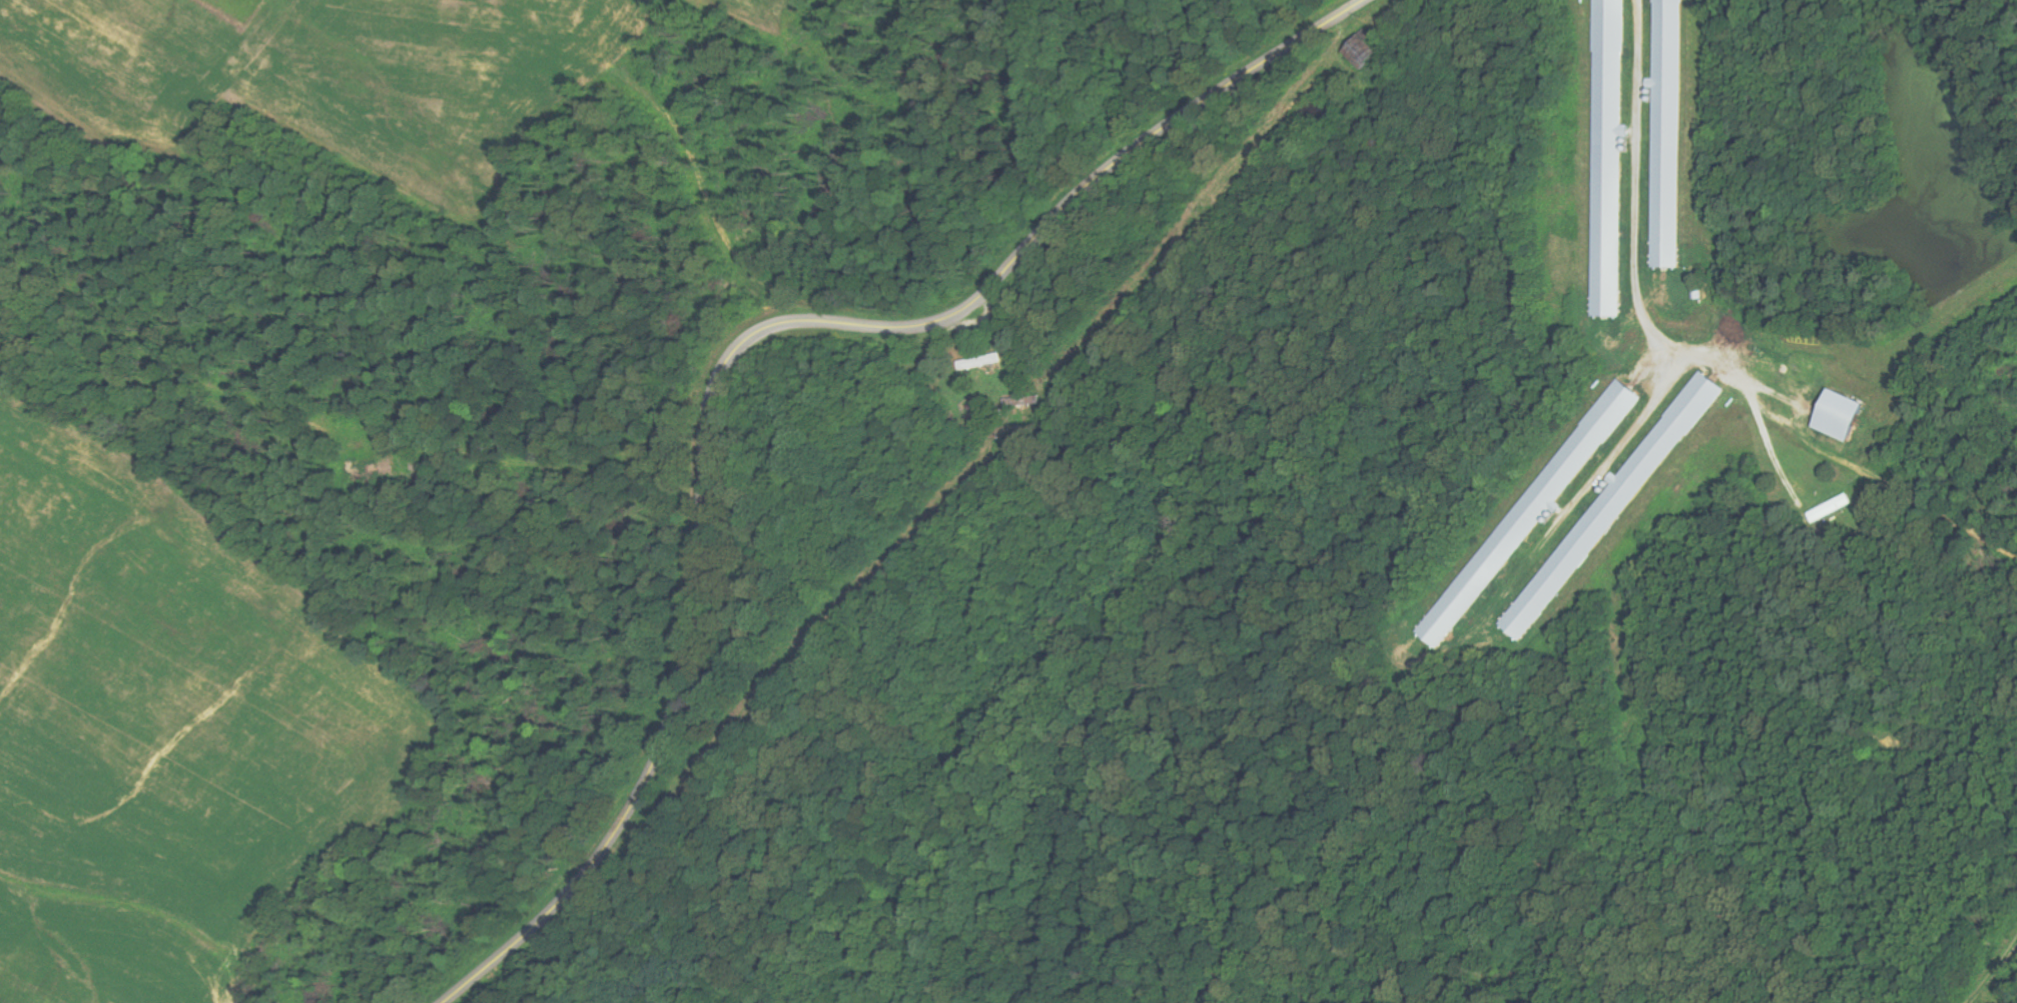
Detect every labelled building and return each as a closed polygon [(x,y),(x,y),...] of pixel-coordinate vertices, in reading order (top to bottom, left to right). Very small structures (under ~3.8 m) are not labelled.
[(1384,52),(1365,34),(1349,51),(1368,69),(1384,52)] [(1003,353),(979,358),(979,357),(961,361),(964,372),(1005,362),(1003,353)] [(1623,478),(1616,472),(1608,483),(1610,484),(1505,628),(1532,647),(1721,385),(1701,370),(1623,478)] [(1643,396),(1616,376),(1423,636),(1444,651),(1543,518),(1551,524),(1564,506),(1562,504),(1643,396)] [(1869,404),(1833,389),(1816,428),(1852,443),(1869,404)] [(1816,521),(1858,507),(1854,496),(1812,510),(1816,521)]
